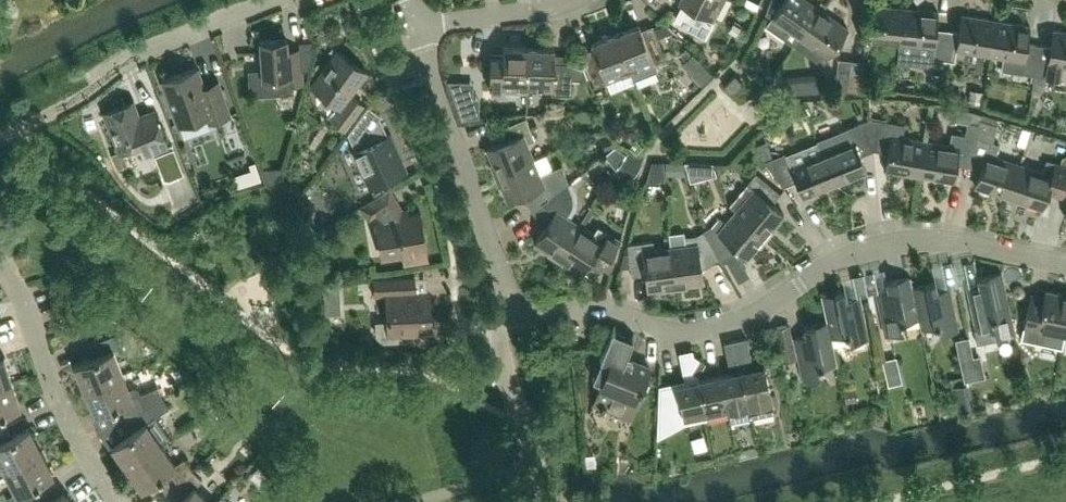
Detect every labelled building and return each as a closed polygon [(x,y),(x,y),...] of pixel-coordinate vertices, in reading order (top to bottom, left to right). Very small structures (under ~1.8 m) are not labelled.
[(722,0),(678,0),(690,7),(685,18),(709,30),(715,19),(713,18),(722,0)] [(765,14),(771,17),(765,26),(794,45),(820,9),(808,0),(771,0),(765,14)] [(900,43),(903,8),(869,4),(865,40),(898,43),(900,43)] [(942,67),(943,60),(947,30),(936,29),(938,11),(903,8),(900,43),(898,43),(896,63),(942,67)] [(822,65),(848,28),(820,9),(794,45),(822,65)] [(990,55),(996,20),(962,14),(959,32),(947,30),(943,60),(954,62),(956,50),(990,55)] [(996,20),(990,55),(1003,57),(1001,69),(1034,75),(1039,45),(1027,43),(1030,26),(996,20)] [(660,23),(652,26),(655,33),(658,39),(673,33),(670,27),(660,23)] [(654,63),(665,59),(655,33),(644,37),(639,24),(615,34),(633,79),(634,79),(656,70),(654,63)] [(1054,30),(1051,47),(1039,45),(1034,75),(1032,88),(1043,90),(1046,77),(1060,79),(1062,67),(1065,68),(1065,32),(1054,30)] [(633,79),(615,34),(591,43),(596,56),(585,61),(595,86),(607,82),(611,92),(635,83),(634,79),(633,79)] [(303,84),(301,49),(288,50),(288,39),(261,40),(262,69),(248,70),(249,89),(257,95),(294,93),(294,85),(303,84)] [(527,87),(529,48),(503,47),(502,61),(490,61),(489,88),(502,89),(502,86),(527,87)] [(572,63),(566,63),(554,63),(554,49),(529,48),(527,87),(553,88),(552,93),(571,93),(572,63)] [(345,129),(363,105),(350,95),(367,72),(337,50),(311,85),(340,107),(331,119),(345,129)] [(835,88),(848,90),(851,60),(838,59),(835,88)] [(863,61),(851,60),(848,90),(860,91),(863,61)] [(690,73),(701,85),(713,74),(702,62),(690,73)] [(230,115),(218,81),(204,86),(197,67),(162,80),(178,125),(212,113),(215,120),(230,115)] [(732,94),(742,83),(735,75),(724,86),(732,94)] [(468,99),(469,82),(449,82),(455,98),(468,99)] [(969,88),(968,99),(981,102),(983,90),(969,88)] [(146,155),(154,152),(164,178),(168,179),(184,173),(172,145),(169,146),(154,109),(139,114),(134,100),(103,113),(120,152),(142,143),(146,155)] [(370,186),(406,170),(380,115),(366,109),(348,134),(355,150),(354,151),(370,186)] [(533,159),(527,144),(535,141),(526,118),(496,129),(501,142),(487,148),(497,174),(533,159)] [(860,155),(874,150),(870,119),(838,132),(843,143),(821,152),(835,185),(867,172),(860,155)] [(904,125),(870,119),(874,150),(888,152),(885,170),(919,176),(925,141),(902,137),(904,125)] [(979,123),(969,166),(981,170),(975,187),(1008,198),(1019,164),(996,156),(999,144),(992,141),(997,125),(980,120),(979,123)] [(956,164),(969,166),(979,123),(966,121),(965,135),(952,133),(949,145),(925,141),(919,176),(953,181),(956,164)] [(608,136),(600,139),(604,149),(612,146),(608,136)] [(1024,137),(1024,154),(1061,155),(1061,137),(1024,137)] [(835,185),(821,152),(817,141),(786,154),(785,153),(765,161),(783,186),(796,181),(803,198),(835,185)] [(618,146),(612,154),(620,159),(625,151),(618,146)] [(120,152),(112,155),(117,168),(127,164),(122,151),(120,152)] [(628,151),(617,169),(632,178),(643,160),(628,151)] [(532,211),(569,183),(562,165),(539,174),(533,159),(497,174),(508,200),(520,195),(532,211)] [(1065,171),(1065,166),(1046,160),(1043,172),(1019,164),(1008,198),(1041,208),(1047,192),(1058,195),(1065,171)] [(664,161),(664,174),(684,174),(684,162),(664,161)] [(713,163),(701,162),(704,177),(716,174),(713,163)] [(260,179),(257,171),(256,166),(238,171),(240,177),(242,184),(260,179)] [(282,166),(265,167),(265,170),(266,181),(269,183),(277,185),(282,166)] [(756,173),(729,205),(736,211),(766,235),(784,214),(772,204),(780,193),(756,173)] [(571,181),(569,183),(532,211),(544,228),(535,242),(559,257),(579,225),(569,218),(573,212),(575,210),(576,207),(576,205),(577,202),(577,199),(576,196),(576,193),(571,181)] [(427,259),(419,214),(419,211),(408,212),(408,207),(401,208),(390,189),(360,206),(368,220),(374,216),(377,221),(383,257),(404,253),(405,263),(427,259)] [(747,257),(766,235),(736,211),(725,223),(719,217),(711,226),(704,230),(720,259),(738,249),(747,257)] [(613,250),(619,240),(598,226),(593,234),(579,225),(559,257),(582,273),(583,271),(595,278),(602,267),(610,272),(616,251),(613,250)] [(687,245),(670,247),(675,286),(703,282),(701,270),(720,259),(704,230),(696,235),(686,236),(687,245)] [(675,286),(670,247),(654,249),(653,241),(628,244),(629,253),(624,253),(620,268),(631,267),(632,276),(645,274),(647,289),(675,286)] [(1014,332),(1010,315),(1001,272),(978,277),(979,286),(967,289),(976,331),(994,327),(996,336),(1014,332)] [(919,319),(912,287),(910,276),(887,282),(888,290),(876,293),(885,335),(903,331),(901,323),(918,319),(919,319)] [(431,331),(429,292),(415,293),(415,277),(374,279),(375,296),(386,296),(387,320),(382,320),(376,327),(377,334),(383,340),(401,339),(401,333),(431,331)] [(958,330),(949,288),(937,290),(935,282),(912,287),(919,319),(918,319),(920,329),(938,325),(940,334),(958,330)] [(1012,290),(1012,291),(1012,292),(1012,293),(1013,294),(1014,295),(1014,296),(1015,297),(1016,297),(1017,297),(1018,297),(1019,297),(1020,297),(1021,297),(1022,296),(1023,295),(1024,294),(1024,293),(1025,292),(1025,291),(1025,290),(1024,289),(1024,288),(1023,287),(1022,286),(1021,285),(1019,285),(1018,285),(1017,285),(1016,285),(1015,286),(1014,286),(1014,287),(1013,288),(1012,289),(1012,290)] [(1065,328),(1065,295),(1045,290),(1041,310),(1028,307),(1021,338),(1046,343),(1049,331),(1065,334),(1065,328)] [(868,339),(859,296),(847,299),(845,291),(821,296),(827,321),(831,338),(848,334),(850,343),(868,339)] [(837,364),(831,338),(827,321),(804,326),(806,335),(794,338),(803,380),(821,376),(819,368),(837,364)] [(771,328),(779,363),(797,359),(790,325),(771,328)] [(629,417),(650,367),(626,358),(635,334),(634,334),(632,338),(614,330),(616,327),(614,326),(593,379),(602,382),(594,402),(629,417)] [(123,373),(113,350),(123,346),(118,333),(86,346),(91,357),(74,364),(84,389),(123,373)] [(970,335),(955,338),(958,350),(972,347),(970,335)] [(774,413),(764,365),(752,368),(750,361),(752,361),(746,338),(735,340),(737,346),(743,349),(735,362),(741,366),(752,417),(774,413)] [(752,417),(741,366),(735,362),(743,349),(737,346),(735,340),(724,343),(729,366),(730,366),(732,372),(720,374),(728,412),(730,422),(752,417)] [(972,347),(958,350),(964,379),(983,375),(978,354),(974,355),(972,347)] [(706,416),(698,379),(697,375),(691,371),(699,359),(692,354),(691,350),(680,352),(687,381),(659,387),(658,405),(663,405),(663,433),(684,421),(706,416)] [(12,382),(4,357),(0,358),(0,386),(12,382)] [(705,363),(699,359),(691,371),(697,375),(705,363)] [(899,369),(884,372),(887,385),(902,382),(899,369)] [(118,421),(163,397),(158,386),(132,397),(123,373),(84,389),(94,414),(111,407),(118,421)] [(728,412),(720,374),(698,379),(706,416),(728,412)] [(3,413),(20,407),(12,382),(0,386),(0,428),(8,424),(3,413)] [(855,389),(844,391),(846,402),(857,400),(855,389)] [(161,444),(151,430),(156,427),(157,422),(154,418),(169,407),(163,397),(118,421),(126,435),(111,445),(126,467),(161,444)] [(29,427),(13,436),(8,424),(0,428),(0,472),(4,470),(41,451),(29,427)] [(175,465),(161,444),(126,467),(142,489),(156,479),(167,491),(193,469),(184,458),(175,465)] [(53,475),(41,451),(4,470),(16,493),(6,498),(9,501),(31,501),(44,494),(37,483),(53,475)] [(195,487),(202,479),(193,469),(167,491),(176,501),(211,501),(195,487)] [(44,494),(31,501),(49,501),(44,494)] [(65,494),(53,501),(71,501),(65,494)]
